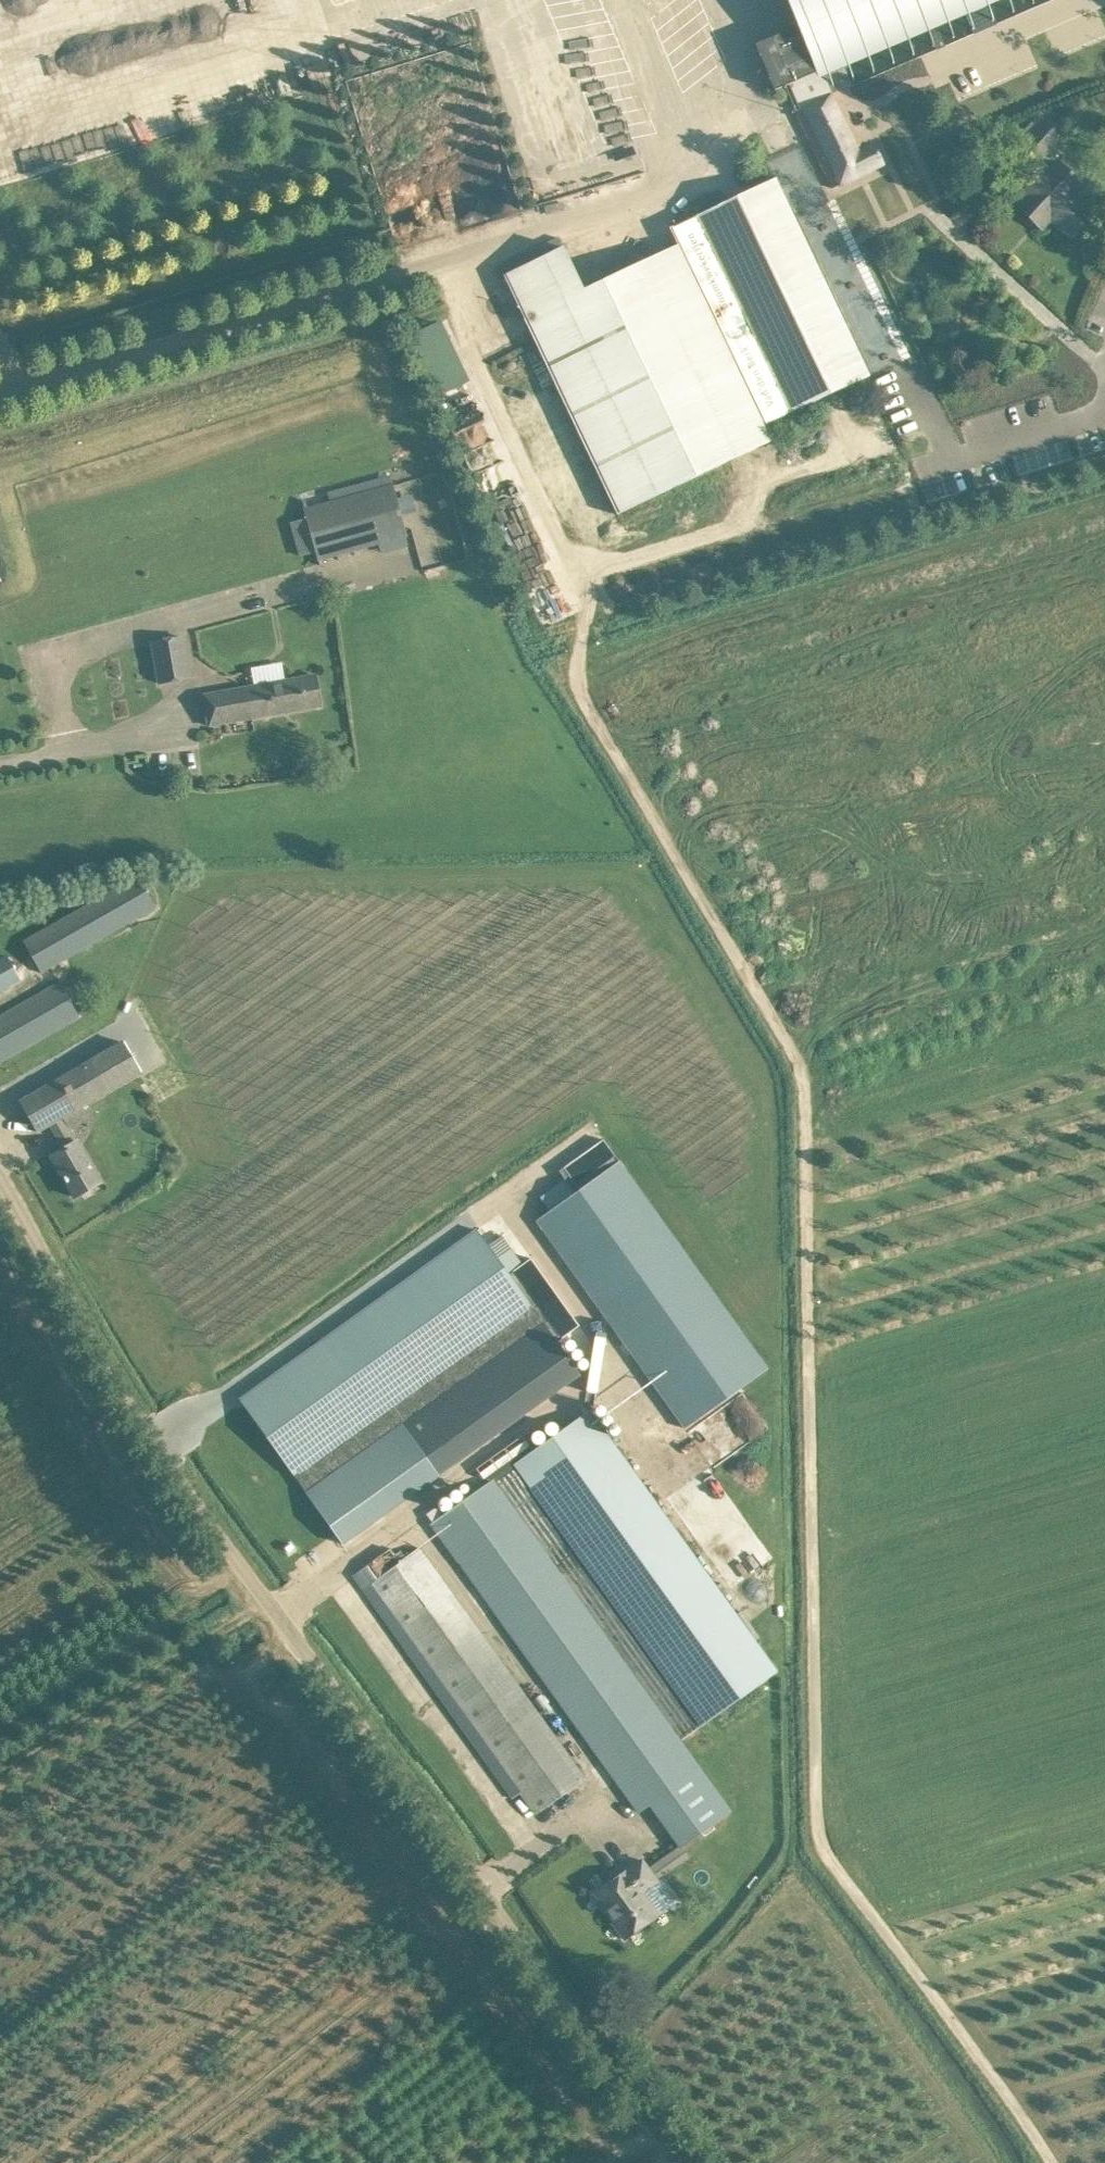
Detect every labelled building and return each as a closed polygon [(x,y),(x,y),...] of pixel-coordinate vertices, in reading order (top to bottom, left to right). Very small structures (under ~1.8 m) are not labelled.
[(805,23),(755,44),(775,90),(789,84),(799,109),(795,111),(808,137),(833,188),(883,163),(874,143),(865,148),(836,91),(833,93),(823,70),(985,0),(795,0),(805,23)] [(1035,168),(1065,134),(1045,116),(1015,150),(1035,168)] [(1071,238),(1085,221),(1094,212),(1074,193),(1082,184),(1056,161),(1048,170),(1046,168),(1037,177),(1023,193),(1025,195),(1016,204),(1034,220),(1042,211),(1071,238)] [(504,275),(513,294),(621,516),(776,440),(768,424),(793,412),(793,413),(871,375),(775,178),(697,215),(697,216),(674,227),(681,243),(583,289),(563,247),(504,275)] [(446,318),(413,333),(441,393),(474,377),(446,318)] [(391,486),(306,509),(319,559),(405,536),(391,486)] [(443,538),(447,559),(469,554),(465,534),(443,538)] [(152,642),(160,683),(190,678),(182,637),(152,642)] [(204,694),(209,725),(321,705),(315,674),(204,694)] [(155,907),(137,876),(23,941),(41,972),(155,907)] [(19,978),(6,955),(0,959),(0,989),(19,978)] [(0,1016),(0,1061),(79,1016),(60,982),(0,1016)] [(123,1041),(20,1101),(37,1131),(49,1124),(64,1149),(52,1155),(75,1196),(94,1185),(100,1182),(76,1141),(75,1142),(69,1130),(68,1129),(61,1117),(73,1110),(75,1109),(140,1072),(123,1041)] [(686,1430),(769,1370),(602,1137),(557,1170),(573,1192),(535,1219),(686,1430)] [(531,1257),(508,1273),(476,1229),(240,1399),(294,1474),(298,1471),(310,1488),(306,1492),(343,1543),(360,1530),(430,1481),(473,1449),(580,1373),(556,1341),(579,1325),(531,1257)] [(701,1727),(778,1671),(590,1409),(493,1478),(429,1525),(636,1813),(648,1803),(678,1846),(679,1847),(681,1846),(732,1807),(730,1804),(735,1799),(727,1789),(722,1793),(683,1739),(700,1725),(701,1727)] [(585,1777),(490,1646),(420,1548),(399,1562),(390,1548),(352,1576),(511,1798),(521,1791),(536,1812),(585,1777)] [(657,1880),(648,1868),(642,1859),(627,1870),(612,1880),(595,1893),(615,1921),(613,1922),(624,1938),(642,1925),(658,1914),(642,1891),(657,1880)]
